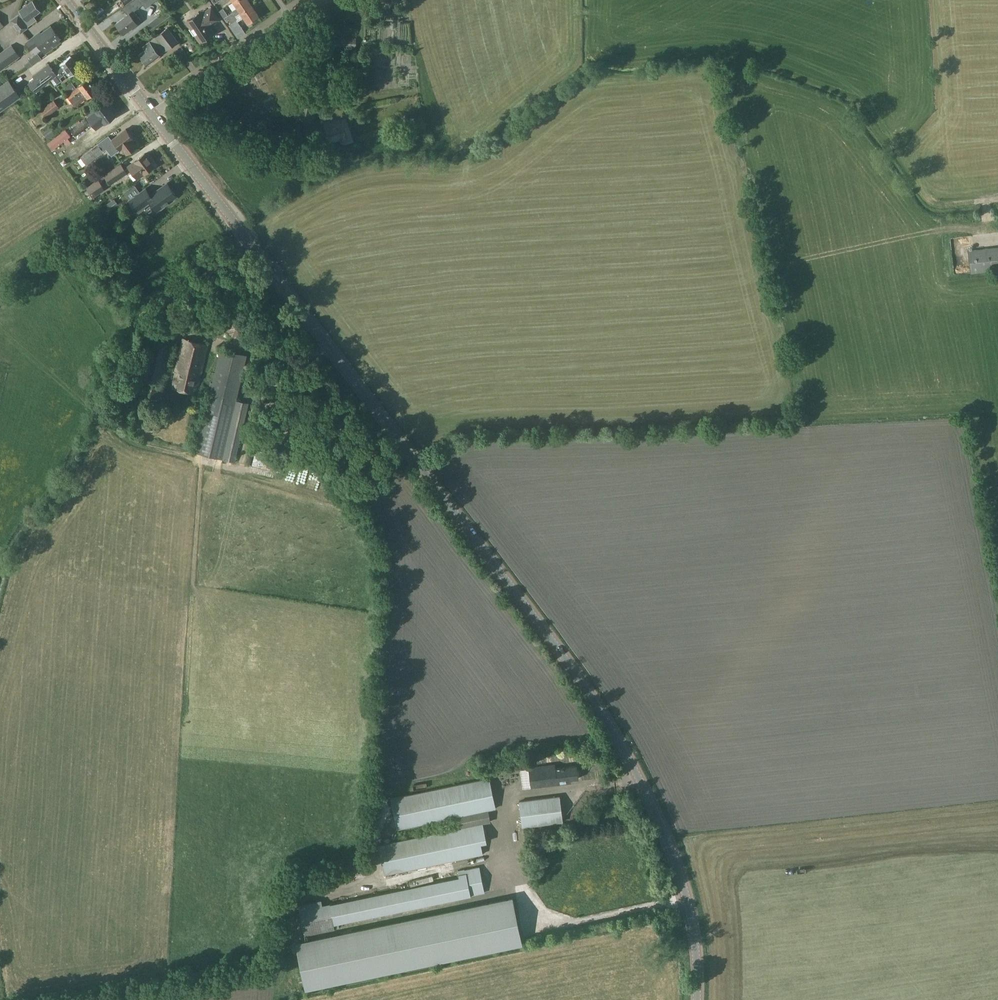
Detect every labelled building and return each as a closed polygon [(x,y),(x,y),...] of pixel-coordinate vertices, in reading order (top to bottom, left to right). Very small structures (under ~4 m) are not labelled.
[(136,24),(141,20),(134,11),(144,4),(141,0),(133,0),(123,7),(129,14),(116,24),(124,33),(136,24)] [(252,5),(248,0),(237,0),(234,2),(237,7),(232,11),(232,12),(224,18),(226,21),(229,20),(236,15),(240,12),(252,5)] [(21,33),(28,27),(27,26),(36,19),(34,16),(40,11),(32,1),(20,10),(21,13),(12,20),(21,33)] [(252,5),(240,12),(248,23),(259,16),(252,5)] [(202,13),(201,12),(187,21),(191,28),(190,29),(194,35),(195,34),(200,41),(214,32),(210,26),(220,19),(212,7),(202,13)] [(239,20),(236,15),(229,20),(237,32),(243,27),(239,20)] [(61,40),(60,37),(51,26),(41,34),(40,33),(27,42),(31,48),(38,43),(46,55),(62,43),(60,41),(61,40)] [(148,65),(161,55),(179,41),(168,28),(144,47),(146,49),(140,54),(141,55),(140,57),(142,60),(144,60),(148,65)] [(356,51),(356,38),(339,37),(339,36),(332,36),(332,37),(332,51),(356,51)] [(19,56),(11,45),(0,53),(0,70),(19,56)] [(70,75),(80,68),(70,56),(53,69),(48,63),(32,75),(35,79),(28,84),(34,93),(50,81),(54,86),(61,81),(60,78),(64,74),(67,71),(70,75)] [(317,80),(317,70),(315,70),(315,67),(309,67),(309,80),(317,80)] [(76,89),(71,83),(63,89),(67,95),(68,95),(76,106),(87,98),(96,91),(87,79),(78,86),(79,87),(76,89)] [(22,97),(10,80),(0,87),(0,104),(5,110),(22,97)] [(46,117),(59,107),(54,100),(40,110),(46,117)] [(105,122),(115,115),(105,103),(96,110),(90,115),(95,121),(101,116),(105,122)] [(77,137),(91,125),(85,118),(70,129),(77,137)] [(324,125),(330,143),(340,139),(341,143),(353,140),(346,118),(324,125)] [(91,126),(99,132),(103,128),(95,121),(91,126)] [(47,139),(55,134),(51,129),(44,135),(47,139)] [(68,138),(70,136),(65,129),(47,143),(52,150),(64,141),(67,144),(71,141),(68,138)] [(133,139),(126,129),(112,139),(112,140),(107,144),(115,154),(121,149),(125,154),(134,146),(130,141),(133,139)] [(86,165),(104,151),(98,144),(81,157),(86,165)] [(145,173),(154,165),(144,154),(128,167),(138,180),(145,174),(145,173)] [(110,185),(127,173),(121,163),(103,175),(107,181),(106,181),(109,185),(110,184),(110,185)] [(93,198),(105,189),(98,179),(86,187),(93,198)] [(145,188),(129,200),(137,211),(138,211),(135,207),(141,203),(143,207),(151,201),(157,210),(160,208),(161,209),(165,207),(164,205),(168,202),(169,203),(175,199),(174,198),(177,196),(167,183),(150,195),(145,188)] [(98,209),(101,214),(109,209),(111,211),(119,205),(114,198),(107,204),(105,201),(96,206),(95,207),(97,210),(98,209)] [(131,230),(127,233),(134,242),(138,239),(131,230)] [(967,251),(966,236),(951,237),(954,275),(997,270),(997,247),(967,251)] [(238,317),(229,319),(225,328),(232,336),(242,334),(245,325),(238,317)] [(172,387),(197,393),(208,344),(183,339),(172,387)] [(220,349),(196,453),(235,462),(249,403),(237,400),(247,355),(220,349)] [(294,491),(293,499),(311,501),(311,492),(294,491)] [(555,764),(528,768),(531,788),(571,782),(570,779),(578,778),(577,766),(555,768),(555,764)] [(458,816),(460,828),(378,845),(384,875),(483,854),(481,843),(487,842),(484,824),(491,822),(488,809),(495,808),(488,778),(390,798),(397,829),(458,816)] [(560,795),(519,801),(522,827),(563,822),(560,795)] [(536,850),(544,849),(543,836),(534,837),(536,850)] [(339,924),(485,894),(480,867),(464,870),(465,873),(458,874),(458,876),(330,903),(329,903),(322,904),(321,900),(298,905),(304,935),(335,929),(340,928),(339,924)] [(513,899),(296,944),(305,987),(521,941),(513,899)]
